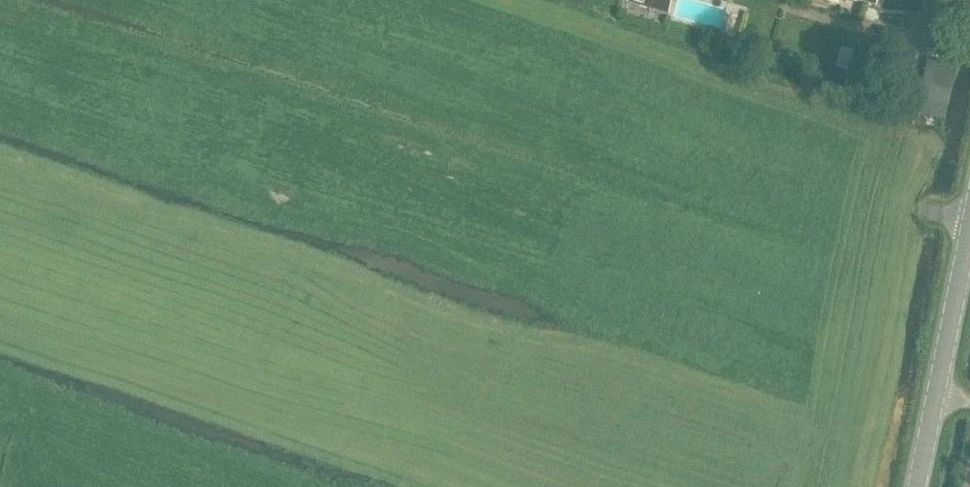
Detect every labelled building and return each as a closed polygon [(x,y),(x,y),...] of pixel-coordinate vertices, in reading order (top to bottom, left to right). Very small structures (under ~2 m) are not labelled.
[(669,15),(673,0),(631,0),(630,4),(669,15)] [(877,8),(879,0),(848,0),(877,8)] [(920,100),(925,101),(921,114),(944,120),(957,70),(930,63),(920,100)]
